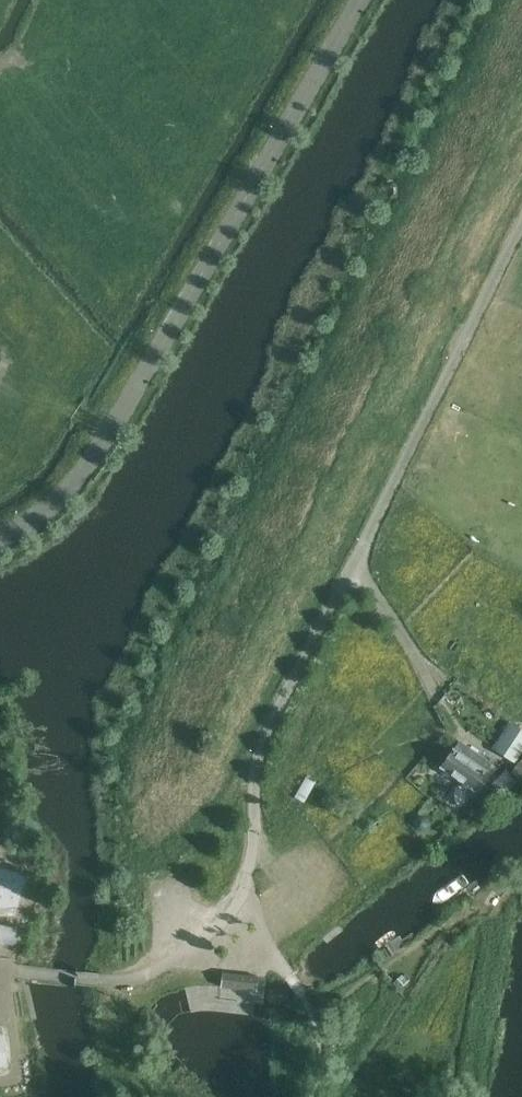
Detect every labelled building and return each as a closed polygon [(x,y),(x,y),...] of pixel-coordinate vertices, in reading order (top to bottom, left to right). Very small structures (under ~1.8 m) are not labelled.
[(492,749),(498,753),(514,763),(521,751),(521,731),(509,723),(492,749)] [(458,740),(440,767),(473,789),(487,769),(484,767),(488,761),(478,754),(467,746),(458,740)] [(513,771),(521,778),(521,765),(519,763),(513,771)] [(505,770),(492,783),(503,794),(516,782),(505,770)] [(417,814),(411,821),(415,830),(424,831),(430,824),(426,815),(417,814)] [(14,915),(16,908),(27,878),(27,877),(29,873),(29,871),(28,868),(5,859),(0,860),(0,917),(14,915)] [(222,974),(221,986),(256,990),(257,986),(258,976),(222,972),(222,974)] [(5,1075),(9,1072),(9,1069),(7,1068),(6,1067),(8,1065),(8,1063),(4,1033),(3,1026),(0,1025),(0,1076),(5,1075)]
